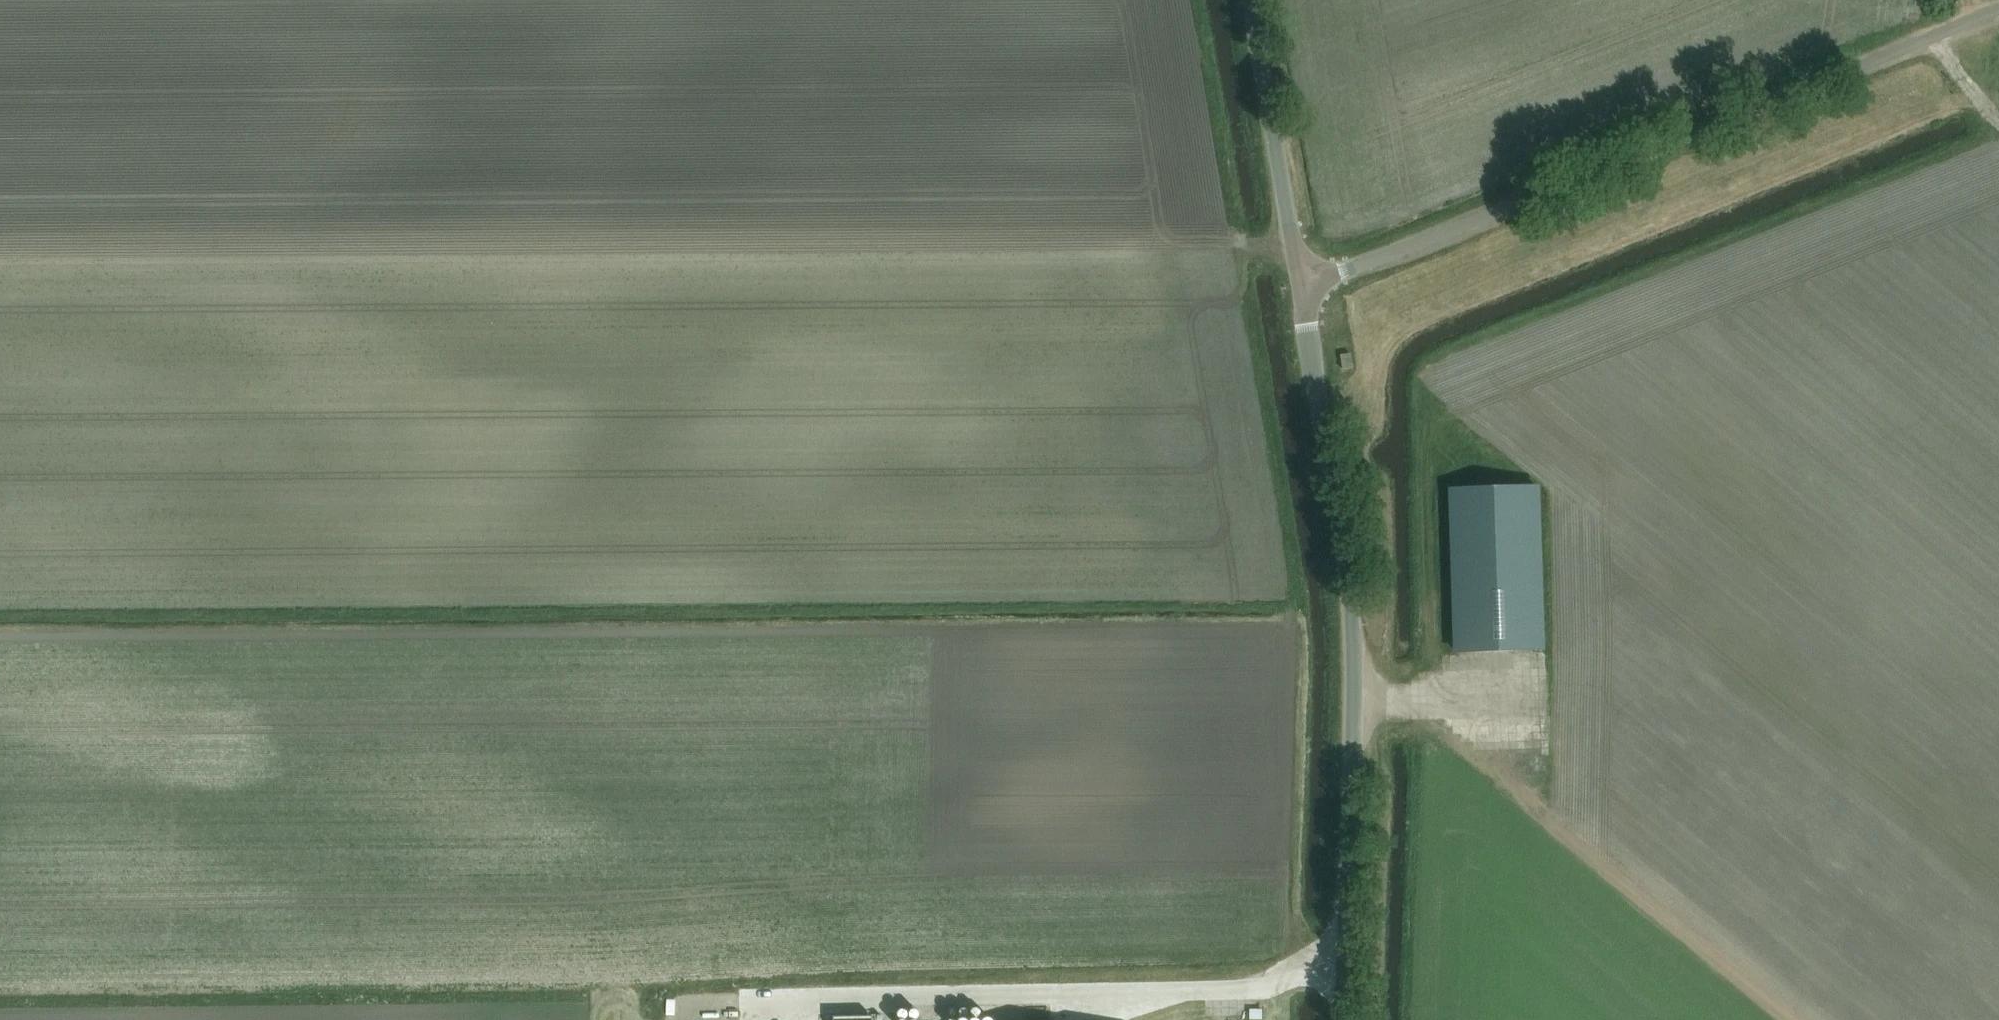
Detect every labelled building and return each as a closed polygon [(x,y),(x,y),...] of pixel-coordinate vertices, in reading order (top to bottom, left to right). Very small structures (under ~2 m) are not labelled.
[(1344,369),(1355,367),(1353,353),(1342,355),(1344,369)] [(1455,653),(1546,650),(1540,485),(1449,488),(1455,653)]
